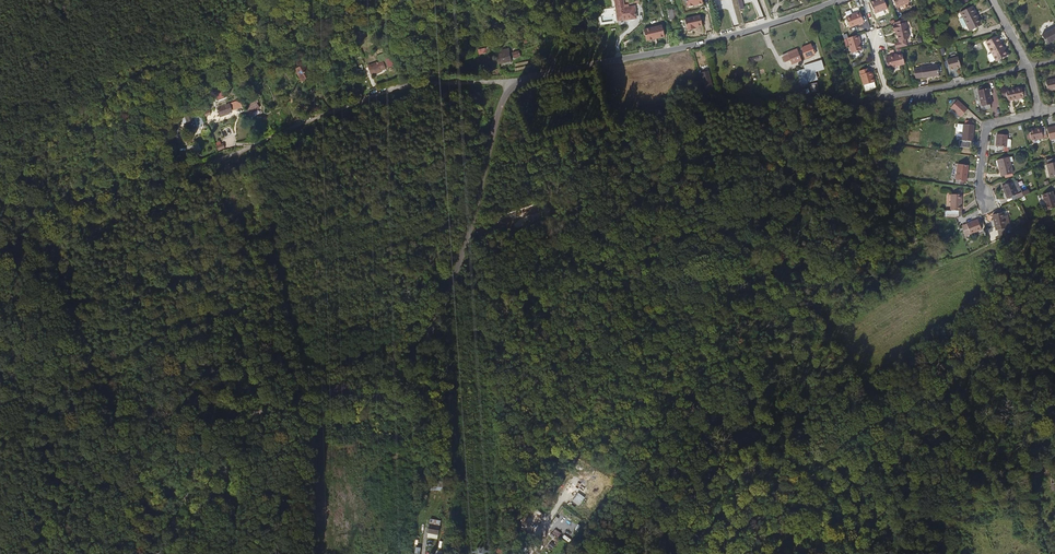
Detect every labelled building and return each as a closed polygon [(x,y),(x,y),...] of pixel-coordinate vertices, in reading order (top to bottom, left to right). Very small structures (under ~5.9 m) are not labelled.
[(612,18),(619,15),(617,6),(616,3),(614,3),(613,0),(608,0),(607,0),(612,18)] [(699,0),(683,0),(685,9),(700,5),(699,0)] [(741,11),(745,10),(743,3),(748,1),(748,0),(737,0),(741,11)] [(873,17),(886,12),(881,0),(868,6),(873,17)] [(908,5),(906,0),(890,0),(894,11),(908,5)] [(612,18),(613,20),(630,14),(627,3),(617,6),(619,15),(612,18)] [(969,34),(981,28),(971,9),(959,15),(969,34)] [(751,21),(756,15),(751,10),(745,16),(751,21)] [(847,31),(861,25),(857,15),(843,20),(847,31)] [(700,29),(698,18),(682,22),(685,34),(692,32),(691,31),(700,29)] [(903,22),(894,25),(893,26),(893,28),(891,28),(893,34),(895,33),(897,43),(893,44),(894,50),(900,49),(905,49),(904,42),(908,42),(903,22)] [(662,26),(644,30),(647,41),(664,37),(662,26)] [(1051,31),(1041,37),(1047,48),(1051,45),(1052,46),(1054,45),(1054,29),(1051,31)] [(994,63),(1006,57),(1002,49),(996,37),(984,43),(990,54),(993,61),(994,63)] [(855,38),(843,42),(848,57),(858,54),(855,46),(854,43),(856,43),(855,38)] [(812,43),(801,46),(806,58),(816,54),(812,43)] [(798,48),(782,52),(784,61),(790,60),(791,63),(801,61),(798,48)] [(501,64),(513,61),(510,52),(498,55),(501,64)] [(904,66),(901,56),(897,57),(893,58),(893,56),(888,57),(888,59),(884,60),(886,70),(904,66)] [(960,68),(957,58),(946,60),(948,71),(960,68)] [(370,71),(376,69),(373,60),(364,64),(366,72),(370,71)] [(810,82),(818,79),(814,67),(818,66),(816,61),(804,65),(810,82)] [(295,67),(300,81),(309,78),(304,64),(295,67)] [(922,78),(936,76),(934,65),(920,68),(911,69),(913,79),(922,78)] [(802,89),(809,87),(805,68),(797,69),(802,89)] [(861,87),(873,83),(870,73),(867,73),(866,70),(857,73),(861,87)] [(700,93),(707,91),(702,72),(695,74),(700,93)] [(1054,91),(1054,81),(1043,83),(1045,94),(1054,91)] [(1005,103),(1021,100),(1019,90),(1003,93),(1003,94),(1005,103)] [(215,94),(217,100),(226,97),(224,91),(215,94)] [(989,107),(986,91),(976,93),(979,113),(987,111),(987,107),(989,107)] [(699,96),(702,108),(708,106),(705,97),(702,98),(702,96),(699,96)] [(217,108),(220,117),(229,113),(228,112),(241,107),(239,99),(217,108)] [(965,111),(956,102),(949,109),(958,119),(965,111)] [(190,116),(189,128),(198,128),(198,124),(201,125),(201,116),(190,116)] [(972,127),(961,127),(961,132),(960,143),(968,144),(970,144),(972,127)] [(1047,143),(1054,141),(1054,130),(1054,128),(1044,131),(1047,143)] [(1040,141),(1044,140),(1042,130),(1026,134),(1028,144),(1040,141)] [(994,156),(1006,154),(1005,149),(1008,149),(1006,142),(1004,141),(1002,142),(1001,137),(991,139),(994,156)] [(1054,176),(1054,166),(1052,158),(1041,162),(1047,179),(1054,176)] [(998,180),(1001,179),(1007,177),(1010,177),(1006,160),(994,163),(998,180)] [(958,183),(962,184),(965,184),(967,168),(957,166),(955,182),(958,183)] [(1013,197),(1015,201),(1024,198),(1023,193),(1016,196),(1011,184),(1000,189),(1005,201),(1013,197)] [(1054,209),(1054,204),(1054,205),(1051,194),(1040,197),(1045,212),(1054,209)] [(943,220),(955,221),(959,219),(958,213),(960,213),(960,196),(949,196),(949,213),(943,213),(943,220)] [(995,233),(996,233),(1004,232),(1009,231),(1007,219),(1003,219),(1002,215),(992,217),(995,233)] [(970,237),(981,233),(977,223),(962,229),(965,237),(969,235),(970,237)] [(902,245),(906,244),(915,242),(913,235),(909,235),(910,239),(902,241),(902,245)] [(1051,249),(1054,247),(1050,236),(1046,238),(1051,249)] [(561,511),(555,519),(568,529),(575,520),(561,511)] [(427,537),(438,539),(439,529),(428,527),(427,537)]
